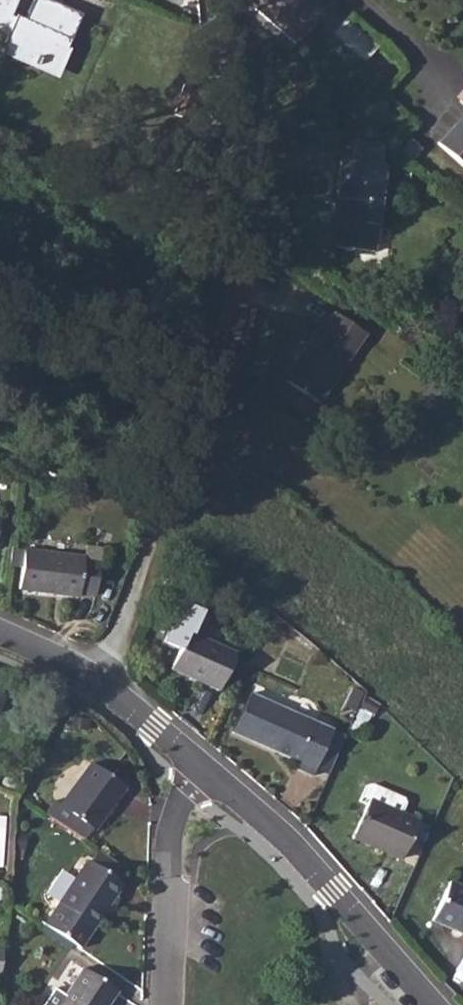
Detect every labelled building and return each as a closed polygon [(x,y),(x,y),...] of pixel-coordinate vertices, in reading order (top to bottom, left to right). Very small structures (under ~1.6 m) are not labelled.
[(10,39),(4,51),(60,75),(74,43),(19,18),(16,24),(7,20),(16,0),(0,0),(0,35),(10,39)] [(245,1),(295,44),(318,16),(300,0),(246,0),(245,1)] [(377,47),(344,19),(333,32),(365,61),(377,47)] [(172,105),(186,111),(198,84),(184,77),(172,105)] [(439,146),(462,168),(462,119),(439,146)] [(335,202),(329,249),(373,254),(384,165),(382,165),(347,162),(340,161),(335,202)] [(366,336),(334,314),(324,329),(320,326),(284,381),(319,404),(366,336)] [(23,548),(18,590),(79,598),(79,594),(95,596),(99,563),(84,560),(84,556),(23,548)] [(186,633),(170,670),(220,691),(236,655),(186,633)] [(312,776),(315,770),(332,731),(249,695),(232,734),(295,762),(292,768),(312,776)] [(91,764),(50,817),(84,840),(94,828),(95,829),(125,789),(91,764)] [(370,799),(353,838),(401,859),(418,821),(401,813),(405,802),(404,797),(372,783),(367,785),(362,796),(370,799)] [(87,860),(43,925),(80,948),(124,885),(87,860)] [(432,920),(462,934),(462,887),(449,881),(432,920)] [(59,1004),(107,1004),(117,990),(83,968),(65,996),(59,1004)]
